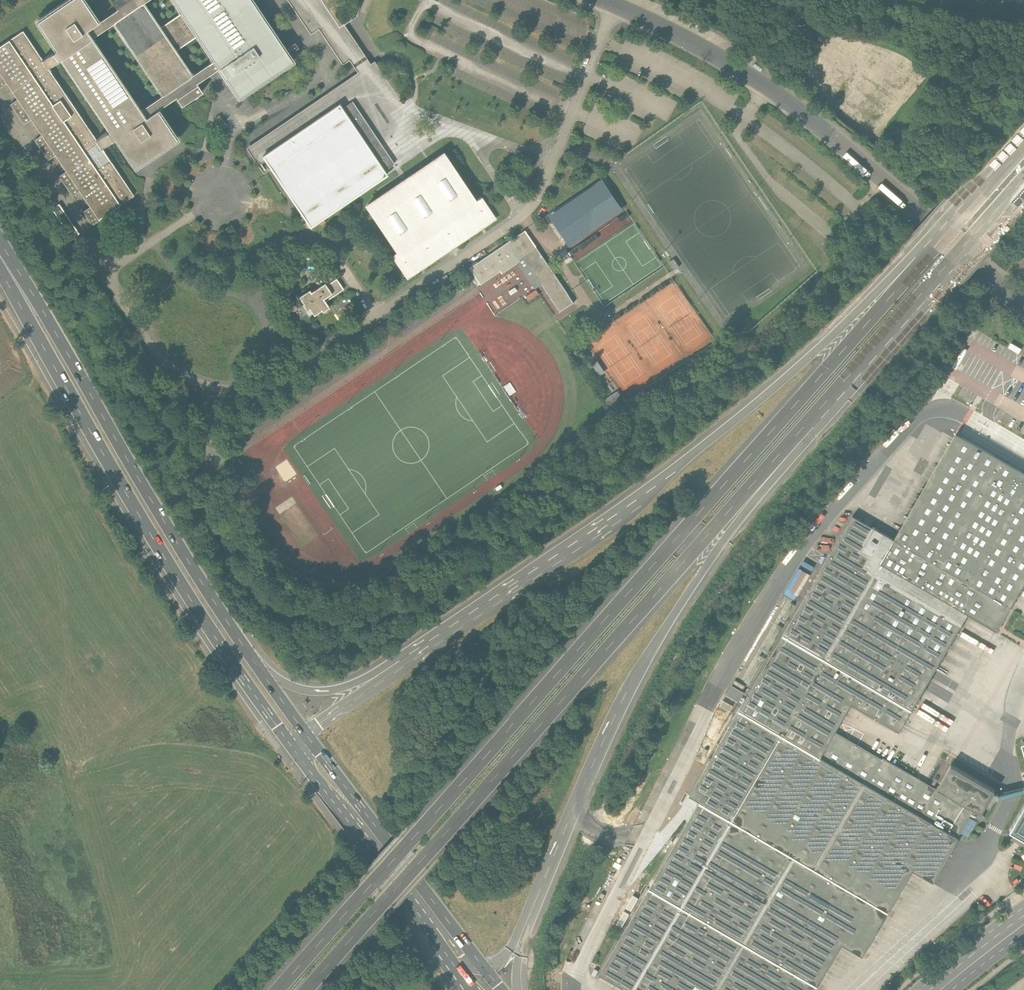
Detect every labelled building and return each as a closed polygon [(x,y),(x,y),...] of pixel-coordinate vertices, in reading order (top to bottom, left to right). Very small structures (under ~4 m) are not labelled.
[(28,123),(34,119),(46,135),(40,141),(54,161),(60,156),(70,172),(64,175),(77,197),(85,192),(95,207),(88,212),(97,226),(137,196),(106,150),(121,140),(141,166),(182,139),(162,112),(226,70),(244,98),(297,59),(257,0),(180,0),(221,62),(198,78),(149,5),(156,0),(137,0),(104,22),(88,0),(73,0),(44,19),(63,50),(46,62),(27,31),(0,50),(0,80),(4,87),(11,84),(21,99),(15,105),(28,123)] [(192,106),(212,92),(206,84),(186,98),(192,106)] [(384,170),(394,163),(386,151),(352,101),(342,108),(339,103),(262,155),(310,226),(387,174),(384,170)] [(443,151),(366,203),(398,250),(395,252),(410,274),(498,215),(482,191),(474,197),(443,151)] [(525,230),(470,267),(479,282),(521,255),(535,245),(525,230)] [(574,303),(535,245),(521,255),(560,313),(574,303)] [(323,283),(329,279),(326,274),(320,277),(323,283)] [(347,290),(339,278),(314,294),(312,292),(302,298),(311,313),(314,311),(319,318),(332,310),(328,302),(347,290)] [(599,974),(626,989),(814,989),(842,943),(862,955),(867,947),(912,869),(933,881),(958,837),(961,832),(969,837),(978,822),(970,817),(971,815),(978,819),(980,815),(986,805),(994,792),(995,790),(951,765),(938,788),(934,786),(838,731),(852,707),(900,734),(969,615),(997,632),(999,629),(1023,586),(1023,471),(956,432),(894,538),(853,515),(690,796),(700,801),(599,974)] [(1023,791),(1023,786),(1014,789),(1003,792),(997,793),(994,792),(986,805),(990,807),(994,800),(1002,798),(1014,794),(1023,791)] [(1011,830),(1022,836),(1023,837),(1023,807),(1011,830)]
